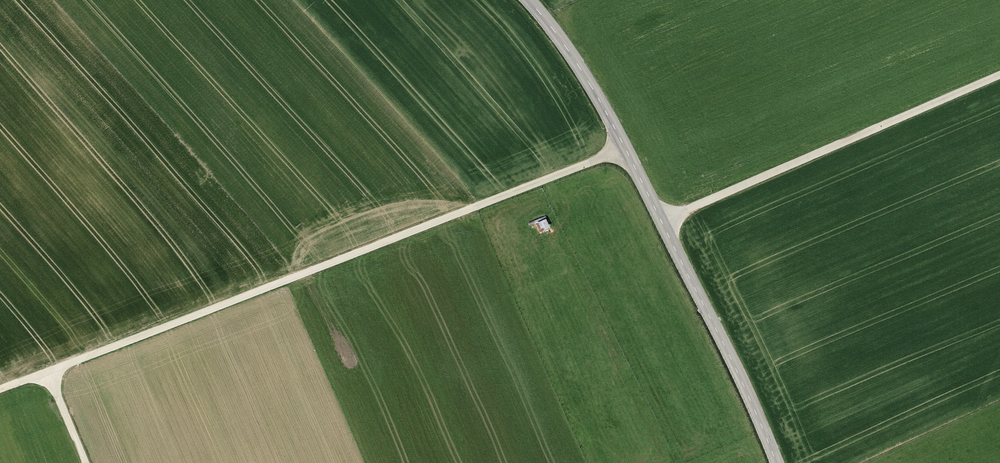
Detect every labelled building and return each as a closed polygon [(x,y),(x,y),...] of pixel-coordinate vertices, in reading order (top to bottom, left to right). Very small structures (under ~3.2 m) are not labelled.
[(542,219),(530,226),(537,238),(549,232),(542,219)]
